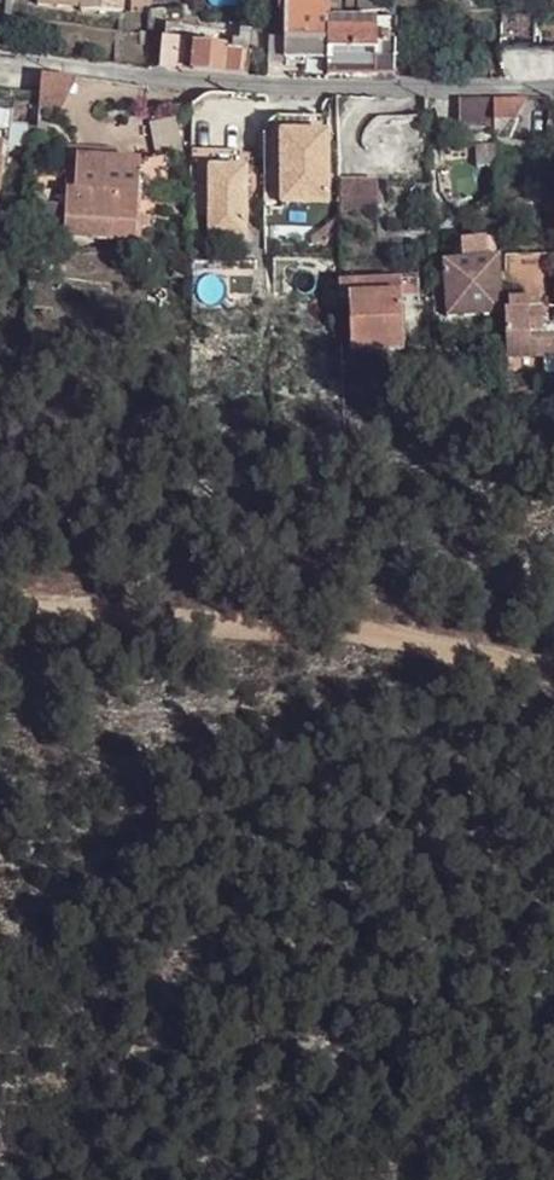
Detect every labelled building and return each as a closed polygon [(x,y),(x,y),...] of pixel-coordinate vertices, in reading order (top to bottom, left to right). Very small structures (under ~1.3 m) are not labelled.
[(38,1),(80,4),(80,7),(124,9),(125,0),(38,0),(38,1)] [(130,11),(149,10),(149,0),(131,0),(130,11)] [(330,20),(341,20),(342,0),(331,0),(330,8),(330,20)] [(288,8),(288,35),(329,37),(330,20),(330,8),(325,8),(288,8)] [(342,50),(377,51),(378,22),(341,20),(330,20),(329,37),(329,51),(343,52),(342,50)] [(377,51),(377,76),(393,77),(394,74),(395,45),(395,23),(378,22),(377,51)] [(242,77),(249,77),(252,49),(268,51),(270,30),(254,28),(254,32),(242,31),(241,40),(235,39),(234,52),(230,50),(198,47),(198,40),(167,40),(163,71),(186,73),(194,74),(242,77)] [(329,37),(288,35),(287,60),(328,61),(328,51),(329,51),(329,37)] [(148,70),(163,71),(167,40),(149,39),(147,68),(147,70),(148,70)] [(480,61),(481,47),(467,44),(466,60),(480,61)] [(501,75),(500,82),(529,83),(531,49),(502,48),(501,75)] [(529,83),(553,83),(553,82),(553,48),(531,49),(529,83)] [(377,51),(342,50),(343,52),(329,51),(328,51),(328,61),(328,75),(377,76),(377,51)] [(61,113),(81,77),(44,73),(43,96),(42,105),(61,113)] [(495,99),(460,101),(462,132),(497,132),(495,99)] [(497,100),(496,121),(522,118),(525,99),(497,100)] [(0,113),(0,145),(4,145),(11,147),(16,116),(0,113)] [(178,116),(152,122),(160,157),(179,153),(179,156),(186,155),(178,116)] [(277,130),(276,136),(292,136),(293,204),(341,203),(339,119),(289,120),(285,121),(279,125),(277,130)] [(498,166),(498,145),(478,147),(480,167),(498,166)] [(242,153),(194,152),(193,170),(212,171),(210,238),(246,239),(248,171),(241,171),(242,153)] [(68,234),(116,237),(117,217),(141,218),(143,171),(110,170),(111,158),(79,157),(77,192),(70,192),(68,234)] [(110,170),(143,171),(143,160),(111,158),(110,170)] [(386,177),(349,178),(350,212),(387,211),(386,177)] [(117,217),(116,237),(140,238),(141,218),(117,217)] [(489,245),(466,246),(468,264),(491,263),(489,245)] [(504,283),(502,262),(491,263),(468,264),(448,266),(449,285),(492,283),(504,283)] [(352,271),(355,347),(405,346),(403,295),(420,295),(420,280),(372,282),(371,270),(352,271)] [(492,283),(449,285),(450,319),(493,317),(492,283)] [(504,316),(504,283),(492,283),(493,317),(504,316)] [(528,314),(541,312),(541,303),(512,303),(511,314),(528,314)] [(551,337),(551,328),(545,329),(544,312),(541,312),(528,314),(532,338),(551,337)] [(528,314),(511,314),(515,358),(548,358),(551,358),(551,337),(532,338),(528,314)]
